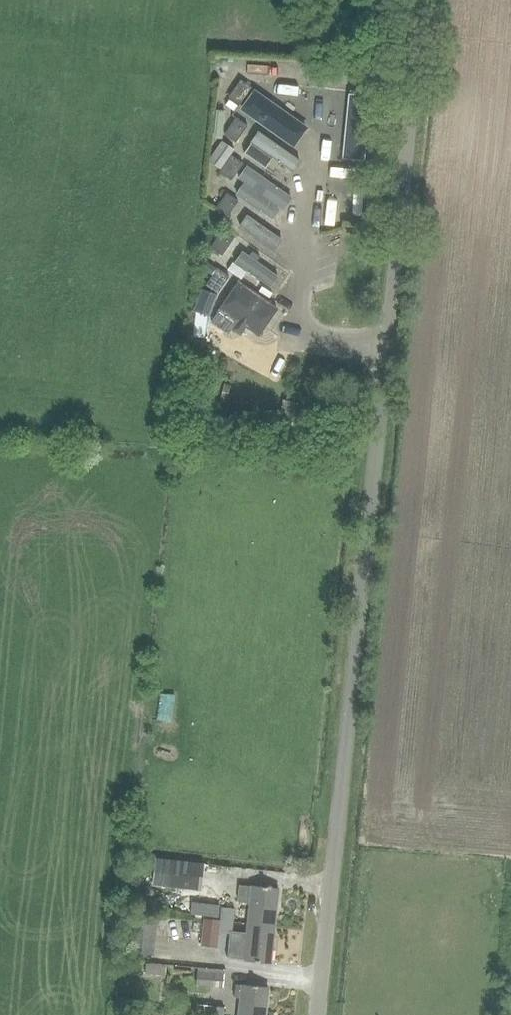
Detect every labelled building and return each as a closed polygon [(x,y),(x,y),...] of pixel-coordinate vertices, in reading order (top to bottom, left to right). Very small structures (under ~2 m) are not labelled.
[(240,79),(228,96),(240,104),(252,88),(240,79)] [(241,109),(293,146),(306,127),(254,90),(241,109)] [(224,133),(235,141),(247,124),(236,116),(224,133)] [(258,134),(246,151),(267,166),(273,158),(293,172),(299,163),(258,134)] [(220,169),(233,149),(220,140),(207,160),(220,169)] [(232,155),(219,172),(231,180),(243,164),(232,155)] [(248,165),(239,176),(246,181),(237,193),(274,219),(291,196),(248,165)] [(226,218),(238,201),(226,193),(215,209),(226,218)] [(281,239),(246,216),(239,226),(275,249),(281,239)] [(221,231),(210,247),(222,255),(233,239),(221,231)] [(277,274),(243,249),(229,269),(242,278),(247,271),(268,286),(277,274)] [(205,285),(216,293),(228,277),(216,268),(205,285)] [(280,308),(239,280),(220,308),(237,320),(233,326),(241,332),(246,326),(260,336),(280,308)] [(209,316),(217,294),(201,288),(193,310),(209,316)] [(159,673),(155,719),(171,720),(173,694),(170,693),(172,674),(159,673)] [(154,858),(151,886),(201,891),(204,863),(154,858)] [(248,923),(274,926),(278,888),(239,884),(238,901),(250,902),(248,923)] [(192,917),(220,919),(233,921),(234,908),(193,905),(192,917)] [(126,951),(153,955),(158,919),(131,915),(126,951)] [(218,920),(204,918),(203,935),(217,936),(218,920)] [(232,933),(233,921),(220,919),(219,932),(232,933)] [(270,964),(274,926),(248,923),(244,961),(270,964)] [(196,985),(222,987),(223,973),(197,971),(196,985)] [(240,997),(238,1014),(264,1014),(267,986),(235,983),(233,996),(240,997)] [(224,1007),(197,1004),(196,1014),(223,1014),(224,1007)]
